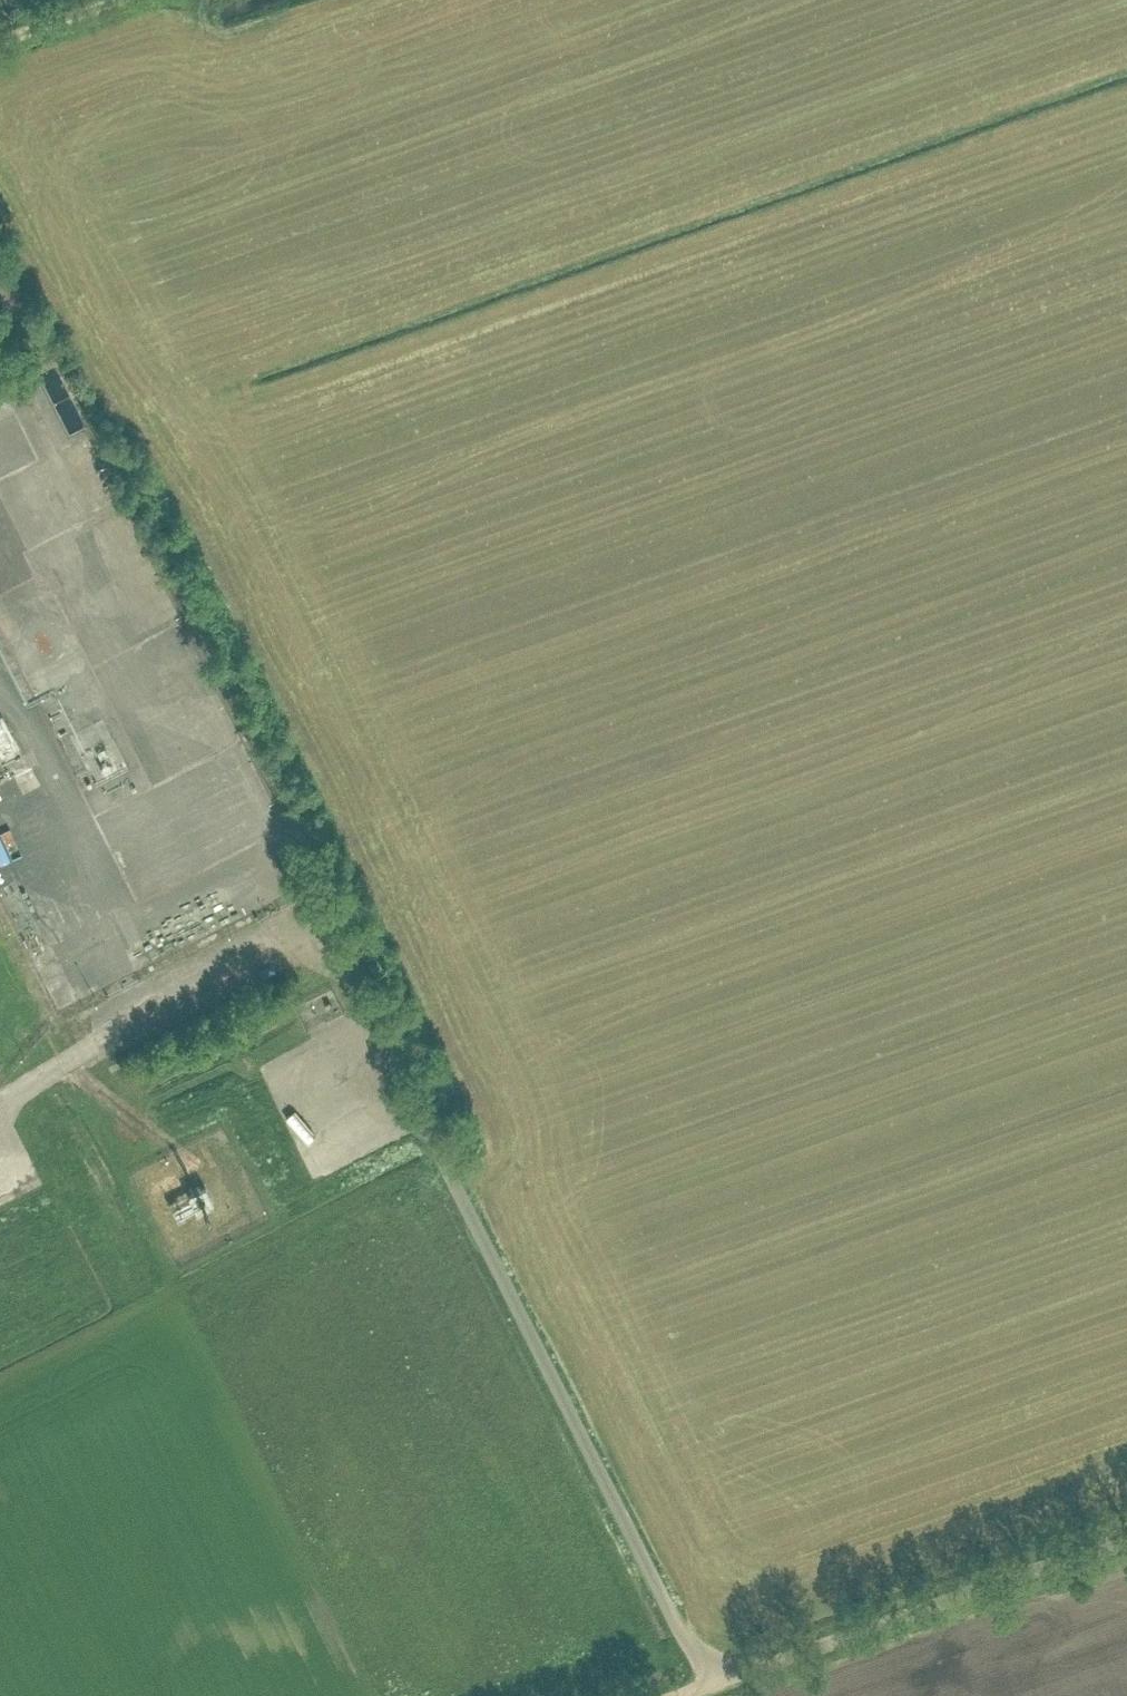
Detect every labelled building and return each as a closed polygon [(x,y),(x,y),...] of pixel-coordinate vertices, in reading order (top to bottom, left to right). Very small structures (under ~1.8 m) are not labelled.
[(21,772),(40,765),(35,753),(16,761),(21,772)]
